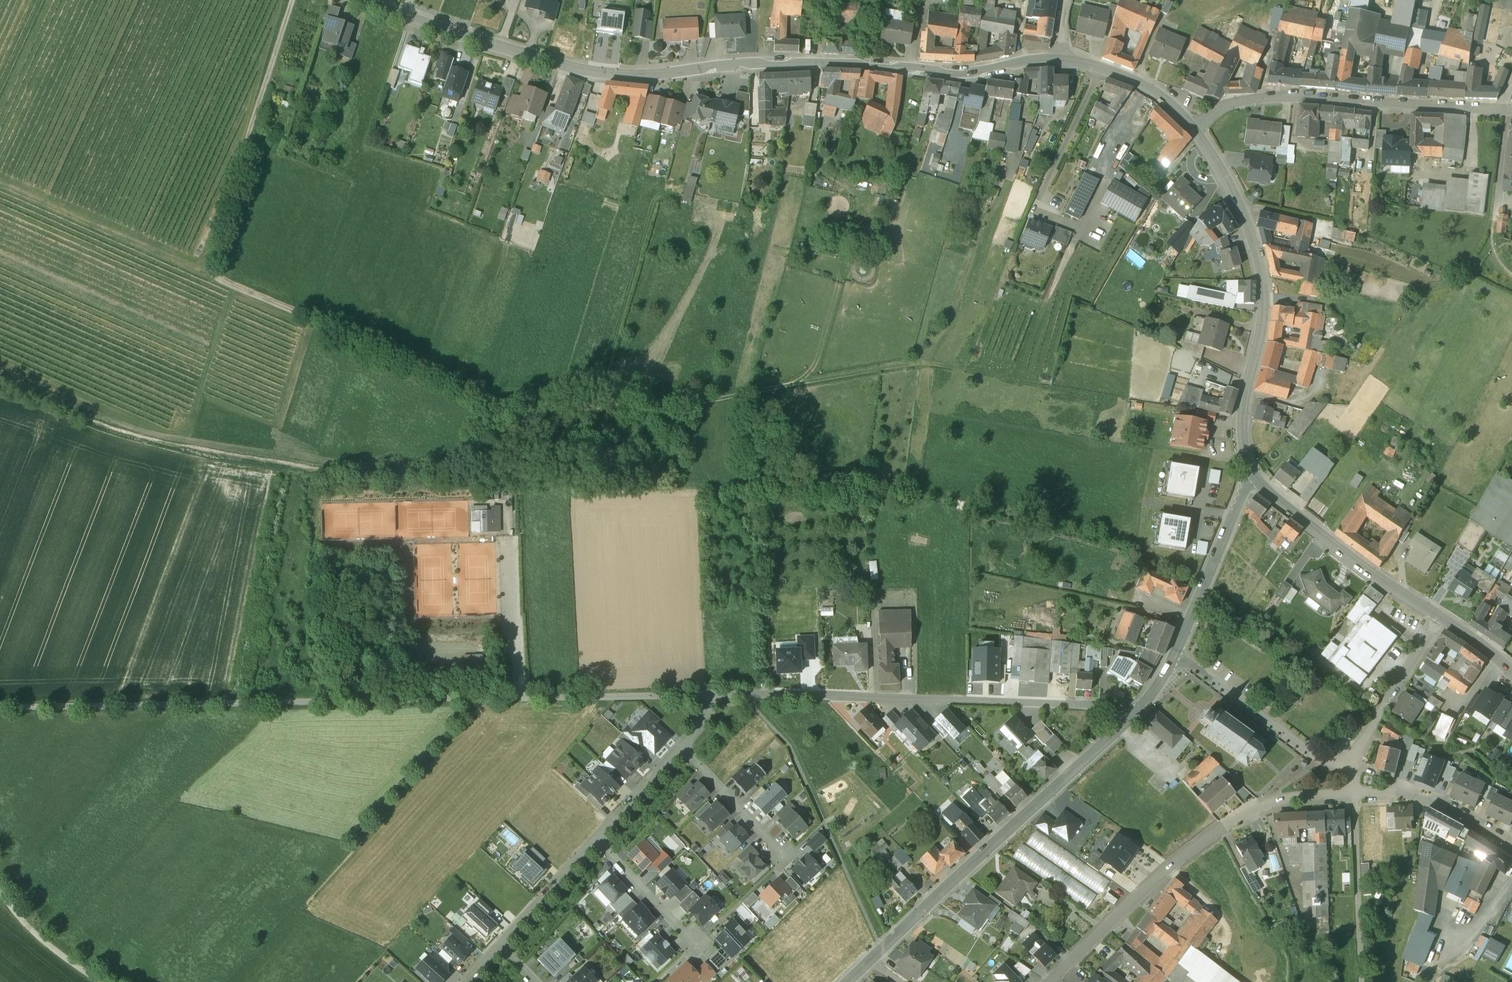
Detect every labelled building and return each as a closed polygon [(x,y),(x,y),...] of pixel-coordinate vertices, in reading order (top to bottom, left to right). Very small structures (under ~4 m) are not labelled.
[(526,8),(546,14),(551,15),(554,4),(555,0),(529,0),(526,8)] [(773,14),(785,15),(795,16),(800,16),(801,7),(803,0),(774,0),(773,14)] [(960,9),(974,11),(975,0),(962,0),(960,9)] [(981,7),(991,8),(993,0),(982,0),(981,7)] [(1052,0),(1043,0),(1040,20),(1053,21),(1055,7),(1057,1),(1052,0)] [(1149,36),(1159,13),(1129,0),(1119,0),(1117,7),(1116,11),(1113,22),(1113,23),(1125,26),(1145,34),(1149,36)] [(1350,10),(1352,0),(1342,0),(1340,8),(1350,10)] [(1350,10),(1363,12),(1366,0),(1352,0),(1350,10)] [(1391,24),(1410,28),(1414,10),(1416,0),(1396,0),(1391,24)] [(1166,1),(1161,12),(1167,15),(1172,4),(1166,1)] [(860,5),(838,3),(837,15),(836,22),(839,22),(859,24),(860,5)] [(551,15),(546,14),(545,20),(553,22),(558,5),(554,4),(551,15)] [(1117,7),(1110,5),(1108,12),(1109,12),(1107,20),(1113,22),(1116,11),(1117,7)] [(1317,19),(1318,12),(1286,5),(1283,15),(1316,22),(1317,19)] [(1490,6),(1481,5),(1474,40),(1482,42),(1490,6)] [(338,10),(327,6),(322,20),(328,22),(328,21),(334,23),(338,10)] [(1108,12),(1083,6),(1076,31),(1103,38),(1107,20),(1109,12),(1108,12)] [(979,26),(978,29),(982,30),(987,30),(998,32),(1001,20),(1002,13),(1002,10),(991,8),(981,7),(981,11),(979,26)] [(974,11),(960,9),(959,17),(958,23),(968,25),(979,26),(981,11),(974,11)] [(598,21),(596,33),(622,36),(625,12),(610,10),(610,13),(602,12),(600,21),(598,21)] [(1342,53),(1342,55),(1353,54),(1372,57),(1373,52),(1376,38),(1380,22),(1381,16),(1363,12),(1350,10),(1349,17),(1347,25),(1343,46),(1342,53)] [(1426,13),(1414,10),(1410,28),(1423,31),(1426,13)] [(1318,12),(1317,19),(1347,25),(1349,17),(1318,11),(1318,12)] [(648,14),(637,12),(634,38),(645,40),(645,39),(647,23),(648,14)] [(946,15),(929,12),(926,34),(931,35),(956,39),(957,31),(958,23),(959,17),(946,15)] [(1016,15),(1002,13),(1001,20),(1015,22),(1016,15)] [(785,15),(773,14),(772,30),(772,31),(775,31),(774,42),(774,52),(797,54),(798,44),(783,43),(785,15)] [(1477,16),(1465,14),(1461,31),(1473,34),(1477,16)] [(837,15),(829,15),(830,41),(840,42),(839,22),(836,22),(837,15)] [(1248,15),(1243,25),(1249,28),(1255,18),(1248,15)] [(1280,27),(1279,33),(1290,35),(1306,39),(1311,40),(1312,40),(1316,22),(1283,15),(1280,27)] [(743,17),(715,18),(716,25),(716,39),(744,37),(743,17)] [(892,19),(884,17),(880,42),(892,44),(892,43),(909,46),(912,27),(891,24),(892,19)] [(1317,19),(1316,22),(1312,40),(1317,41),(1333,44),(1343,46),(1347,25),(1317,19)] [(1012,36),(1015,22),(1001,20),(998,32),(998,33),(1002,34),(1012,36)] [(1053,21),(1040,20),(1038,29),(1024,27),(1023,35),(1050,40),(1053,21)] [(334,23),(328,21),(328,22),(325,29),(329,31),(325,44),(344,50),(347,43),(351,29),(334,23)] [(680,22),(668,23),(668,32),(664,32),(665,42),(683,41),(683,40),(697,40),(696,21),(680,21),(680,22)] [(1391,24),(1380,22),(1376,38),(1373,52),(1382,54),(1395,56),(1391,77),(1400,79),(1404,58),(1406,51),(1410,28),(1391,24)] [(653,24),(647,23),(645,39),(650,40),(653,24)] [(968,25),(958,23),(957,31),(958,31),(967,33),(968,25)] [(1125,26),(1113,23),(1109,36),(1108,39),(1109,39),(1120,44),(1125,26)] [(1235,36),(1245,41),(1251,31),(1240,25),(1235,36)] [(1270,37),(1277,39),(1279,33),(1280,27),(1273,25),(1270,37)] [(1423,31),(1410,28),(1406,51),(1422,53),(1439,56),(1445,38),(1446,35),(1423,31)] [(1461,31),(1450,28),(1446,35),(1445,38),(1472,45),(1473,35),(1473,34),(1461,31)] [(1197,29),(1195,32),(1228,49),(1231,43),(1217,35),(1215,38),(1197,29)] [(772,30),(766,30),(766,42),(774,42),(775,31),(772,31),(772,30)] [(986,52),(983,53),(987,30),(982,30),(981,39),(978,38),(976,54),(973,54),(973,63),(987,61),(986,52)] [(1185,41),(1159,30),(1148,55),(1159,60),(1160,57),(1175,64),(1185,41)] [(973,63),(973,54),(964,54),(967,33),(958,31),(953,63),(973,63)] [(1251,31),(1245,41),(1250,44),(1256,34),(1251,31)] [(1212,61),(1220,65),(1227,51),(1228,49),(1195,32),(1188,48),(1212,61)] [(1290,35),(1279,33),(1277,39),(1271,63),(1279,66),(1283,52),(1285,51),(1290,35)] [(932,39),(931,35),(926,34),(922,34),(919,60),(919,61),(943,63),(943,53),(936,54),(930,54),(932,39)] [(1012,36),(1002,34),(1000,50),(986,52),(987,61),(1008,57),(1008,55),(1012,36)] [(1149,36),(1145,34),(1140,46),(1143,47),(1145,47),(1149,36)] [(1268,40),(1256,34),(1250,44),(1263,50),(1268,40)] [(1017,36),(1012,36),(1008,55),(1008,57),(1014,56),(1017,36)] [(1228,49),(1227,51),(1237,56),(1249,62),(1256,66),(1263,50),(1250,44),(1245,41),(1235,36),(1231,43),(1228,49)] [(1050,40),(1024,37),(1023,47),(1048,50),(1050,40)] [(1472,45),(1445,38),(1439,56),(1452,60),(1469,64),(1470,55),(1471,47),(1472,45)] [(1120,44),(1109,39),(1102,58),(1121,66),(1124,58),(1117,55),(1121,45),(1120,44)] [(1296,74),(1295,74),(1293,76),(1293,87),(1299,88),(1299,87),(1302,75),(1308,53),(1311,40),(1306,39),(1296,74)] [(1308,53),(1302,75),(1299,87),(1308,88),(1309,76),(1317,41),(1312,40),(1311,40),(1308,53)] [(830,41),(822,41),(821,54),(839,55),(840,42),(830,41)] [(848,42),(840,42),(839,55),(848,55),(848,42)] [(854,43),(848,42),(848,55),(856,55),(856,43),(854,43)] [(356,46),(347,43),(344,50),(341,57),(351,61),(356,46)] [(1343,46),(1333,44),(1330,60),(1340,62),(1341,53),(1342,53),(1343,46)] [(1143,47),(1140,46),(1133,62),(1124,58),(1121,66),(1133,71),(1143,47)] [(420,51),(406,47),(398,69),(411,73),(408,82),(422,87),(431,59),(423,57),(418,56),(420,51)] [(1471,47),(1470,55),(1479,56),(1480,48),(1471,47)] [(1220,65),(1218,69),(1229,73),(1237,56),(1227,51),(1220,65)] [(1422,53),(1406,51),(1404,58),(1400,79),(1399,86),(1407,87),(1407,83),(1409,83),(1412,69),(1417,70),(1422,53)] [(1382,54),(1373,52),(1372,57),(1371,62),(1370,69),(1380,70),(1382,54)] [(954,53),(943,53),(943,63),(952,63),(954,53)] [(439,54),(434,69),(440,71),(444,59),(445,56),(439,54)] [(1353,54),(1342,55),(1340,62),(1352,62),(1353,54)] [(1452,60),(1439,56),(1436,68),(1443,69),(1444,66),(1449,68),(1452,60)] [(444,59),(440,71),(437,79),(446,82),(453,62),(444,59)] [(1326,78),(1317,77),(1309,76),(1308,88),(1334,89),(1340,62),(1330,60),(1326,78)] [(1202,81),(1187,76),(1182,89),(1203,98),(1204,96),(1205,97),(1218,69),(1220,65),(1212,61),(1202,81)] [(446,82),(442,94),(446,95),(445,99),(457,103),(467,75),(458,72),(459,69),(452,66),(454,62),(453,62),(446,82)] [(1256,66),(1249,62),(1243,84),(1224,85),(1223,87),(1225,88),(1221,94),(1254,93),(1260,71),(1255,68),(1256,66)] [(1360,85),(1347,83),(1352,62),(1340,62),(1335,89),(1358,93),(1360,85)] [(1286,73),(1278,72),(1279,66),(1271,63),(1265,85),(1293,87),(1293,76),(1286,73)] [(1436,68),(1431,67),(1428,84),(1431,84),(1440,85),(1440,83),(1443,69),(1436,68)] [(1478,68),(1469,67),(1468,74),(1465,99),(1489,99),(1492,91),(1479,90),(1481,69),(1478,68)] [(1031,78),(1031,69),(1023,70),(1023,82),(1025,82),(1026,78),(1031,78)] [(1053,69),(1040,69),(1031,69),(1031,78),(1040,78),(1040,97),(1053,98),(1053,78),(1053,69)] [(1229,73),(1218,69),(1205,97),(1219,100),(1221,94),(1225,88),(1223,87),(1224,85),(1230,74),(1229,73)] [(1390,82),(1379,82),(1380,70),(1370,69),(1369,69),(1368,84),(1367,94),(1389,96),(1390,82)] [(1501,69),(1493,87),(1492,91),(1489,99),(1497,99),(1509,72),(1501,69)] [(391,70),(386,87),(393,90),(399,72),(391,70)] [(849,71),(822,70),(819,88),(828,89),(826,97),(835,97),(839,79),(849,80),(848,79),(849,71)] [(860,72),(849,71),(848,79),(849,80),(851,80),(858,80),(859,80),(860,72)] [(862,72),(857,99),(871,101),(874,81),(890,83),(891,76),(862,72)] [(1457,72),(1455,85),(1453,98),(1465,99),(1468,74),(1457,72)] [(809,74),(789,75),(789,90),(789,92),(788,97),(810,96),(809,74)] [(789,75),(776,76),(776,89),(776,93),(789,92),(789,90),(789,75)] [(776,76),(759,76),(759,113),(769,112),(769,90),(776,89),(776,76)] [(902,77),(892,76),(891,76),(890,83),(886,110),(883,122),(894,126),(898,107),(902,77)] [(1400,79),(1391,77),(1390,82),(1389,96),(1397,96),(1399,86),(1400,79)] [(515,82),(505,78),(500,90),(501,91),(500,95),(509,99),(515,82)] [(1067,78),(1053,78),(1053,98),(1053,101),(1067,101),(1067,78)] [(582,84),(567,79),(562,93),(577,98),(582,84)] [(1114,82),(1107,79),(1103,88),(1111,91),(1114,82)] [(858,80),(851,80),(850,91),(857,93),(858,80)] [(942,82),(926,80),(923,93),(937,95),(940,95),(941,93),(943,94),(943,91),(941,91),(942,82)] [(1023,95),(1025,82),(1023,82),(1015,80),(1014,85),(1012,94),(1021,95),(1023,95)] [(1014,85),(987,81),(985,90),(984,98),(993,99),(1011,102),(1012,94),(1014,85)] [(953,84),(942,82),(941,91),(943,91),(949,92),(952,92),(953,84)] [(1132,89),(1114,82),(1111,91),(1117,93),(1116,95),(1118,97),(1110,110),(1116,114),(1126,98),(1132,89)] [(500,90),(479,83),(473,102),(486,107),(487,104),(496,107),(500,95),(501,91),(500,90)] [(590,85),(583,83),(580,94),(586,96),(590,85)] [(1368,84),(1363,83),(1360,85),(1358,93),(1367,94),(1368,84)] [(1409,83),(1407,83),(1407,87),(1399,86),(1397,96),(1428,98),(1428,97),(1431,84),(1428,84),(1409,83)] [(1440,85),(1431,84),(1428,97),(1453,98),(1455,85),(1440,83),(1440,85)] [(637,87),(607,84),(598,110),(607,112),(613,94),(634,96),(637,87)] [(959,85),(953,84),(952,92),(949,92),(948,97),(945,108),(952,109),(953,110),(959,85)] [(648,88),(637,87),(634,96),(626,124),(639,127),(640,121),(645,98),(648,88)] [(985,90),(971,87),(970,92),(959,90),(956,102),(963,103),(962,107),(963,107),(981,111),(984,98),(985,90)] [(828,89),(819,88),(818,96),(826,97),(828,89)] [(857,93),(850,91),(848,101),(855,103),(857,93)] [(524,101),(516,98),(510,115),(521,119),(523,114),(537,118),(544,96),(535,93),(534,95),(527,92),(524,101)] [(577,98),(562,93),(555,112),(570,117),(577,98)] [(750,95),(737,93),(734,108),(738,109),(736,117),(742,118),(743,112),(749,113),(750,95)] [(937,95),(923,93),(920,107),(928,108),(935,110),(935,109),(937,95)] [(1019,106),(1021,95),(1012,94),(1011,102),(1011,104),(1019,106)] [(848,101),(835,97),(826,97),(822,114),(850,121),(851,116),(851,113),(855,103),(848,101)] [(1053,98),(1040,97),(1039,108),(1036,113),(1042,113),(1053,113),(1053,109),(1053,101),(1053,98)] [(645,98),(640,121),(646,123),(651,100),(645,98)] [(715,101),(703,99),(703,100),(694,98),(693,104),(694,104),(693,107),(690,120),(701,122),(710,124),(710,123),(715,104),(715,101)] [(993,99),(984,98),(981,111),(978,122),(988,124),(993,99)] [(666,102),(652,99),(651,100),(646,123),(660,126),(666,102)] [(680,106),(666,102),(660,126),(674,130),(675,125),(679,107),(680,106)] [(723,103),(722,105),(715,104),(710,123),(718,125),(729,127),(734,128),(736,117),(738,109),(734,108),(730,107),(731,105),(723,103)] [(861,105),(855,103),(851,113),(851,116),(856,118),(861,105)] [(886,110),(869,103),(862,118),(882,127),(883,122),(886,110)] [(1110,110),(1096,103),(1090,116),(1108,126),(1111,122),(1116,114),(1110,110)] [(817,106),(805,104),(803,117),(815,119),(817,106)] [(1019,106),(1011,104),(1008,121),(1017,122),(1019,106)] [(693,107),(686,105),(685,109),(682,121),(689,122),(690,120),(693,107)] [(1319,107),(1300,106),(1296,138),(1315,139),(1318,117),(1319,107)] [(685,109),(679,107),(675,125),(680,126),(682,121),(685,109)] [(928,108),(920,107),(919,114),(926,116),(926,115),(928,108)] [(981,111),(963,107),(958,129),(974,132),(977,125),(978,122),(981,111)] [(1335,109),(1319,107),(1318,117),(1334,119),(1335,109)] [(952,109),(945,108),(943,116),(950,118),(952,109)] [(1150,117),(1157,125),(1165,116),(1156,108),(1149,117),(1150,117)] [(1355,111),(1335,109),(1334,119),(1332,130),(1342,131),(1343,122),(1348,123),(1348,120),(1354,121),(1355,111)] [(555,112),(549,110),(544,122),(565,130),(570,117),(555,112)] [(607,112),(598,110),(597,115),(605,118),(607,112)] [(1370,130),(1372,113),(1355,111),(1354,121),(1361,122),(1361,129),(1370,130)] [(597,115),(584,112),(581,123),(593,126),(597,115)] [(769,112),(759,113),(760,120),(776,120),(776,119),(785,119),(786,114),(786,112),(769,112)] [(926,116),(919,114),(916,126),(923,128),(926,115),(926,116)] [(1431,115),(1412,114),(1410,142),(1410,143),(1422,143),(1422,140),(1422,125),(1431,125),(1431,115)] [(1456,116),(1431,115),(1431,125),(1436,125),(1436,140),(1453,141),(1456,116)] [(950,118),(943,116),(942,116),(937,130),(945,132),(950,118)] [(1165,116),(1157,125),(1174,141),(1161,156),(1170,164),(1190,140),(1165,116)] [(1456,116),(1453,141),(1464,141),(1465,116),(1456,116)] [(1281,125),(1258,122),(1247,120),(1245,132),(1247,133),(1246,143),(1277,147),(1278,147),(1280,134),(1281,127),(1281,125)] [(1017,122),(1008,121),(1007,125),(1006,134),(1006,135),(1003,152),(1011,154),(1017,122)] [(443,131),(454,135),(457,126),(446,122),(443,131)] [(894,126),(883,122),(882,127),(882,128),(892,132),(894,126)] [(993,126),(988,124),(978,122),(977,125),(974,132),(972,135),(971,138),(990,142),(992,133),(993,129),(993,126)] [(1017,122),(1011,154),(1017,154),(1022,123),(1017,122)] [(1290,128),(1281,127),(1280,134),(1289,135),(1290,128)] [(1037,132),(1033,130),(1026,150),(1031,153),(1038,138),(1035,137),(1037,132)] [(1331,141),(1340,142),(1342,131),(1332,130),(1331,141)] [(1386,131),(1377,131),(1375,149),(1384,149),(1385,138),(1386,138),(1386,131)] [(1003,152),(1006,135),(992,133),(990,142),(989,150),(1003,152)] [(1289,135),(1280,134),(1278,147),(1287,149),(1289,135)] [(1367,139),(1364,138),(1363,141),(1352,140),(1351,151),(1366,153),(1367,141),(1367,139)] [(1386,138),(1385,138),(1384,149),(1383,165),(1410,166),(1410,154),(1410,143),(1410,142),(1397,141),(1397,138),(1386,138)] [(1352,140),(1342,139),(1341,142),(1341,150),(1350,151),(1351,151),(1352,140)] [(1436,140),(1422,140),(1422,143),(1410,143),(1410,154),(1421,154),(1421,157),(1443,157),(1443,161),(1451,162),(1451,152),(1453,141),(1436,140)] [(1340,142),(1331,141),(1331,144),(1332,144),(1331,153),(1340,154),(1341,150),(1341,142),(1340,142)] [(1421,154),(1410,154),(1410,166),(1409,169),(1462,172),(1464,141),(1453,141),(1451,152),(1451,162),(1443,161),(1443,157),(1421,157),(1421,154)] [(1278,147),(1277,147),(1276,154),(1287,156),(1287,149),(1278,147)] [(1350,151),(1341,150),(1340,154),(1340,162),(1349,163),(1350,151)] [(937,168),(941,155),(936,153),(932,166),(937,168)] [(1261,155),(1244,153),(1243,161),(1250,162),(1260,163),(1261,157),(1261,155)] [(1170,164),(1161,156),(1157,161),(1167,168),(1170,164)] [(1261,157),(1260,163),(1250,162),(1248,180),(1259,182),(1261,184),(1265,184),(1267,182),(1268,183),(1271,158),(1261,157)] [(555,165),(560,168),(563,160),(557,158),(555,165)] [(1088,165),(1087,167),(1093,170),(1096,164),(1090,161),(1088,165)] [(1085,164),(1080,162),(1077,168),(1078,168),(1077,172),(1080,174),(1082,169),(1083,170),(1085,164)] [(1333,193),(1336,164),(1330,163),(1327,192),(1332,193),(1333,193)] [(1093,170),(1087,167),(1083,174),(1090,178),(1093,170)] [(550,174),(540,171),(536,180),(546,184),(550,174)] [(1097,182),(1083,174),(1063,213),(1078,221),(1097,182)] [(1506,174),(1504,191),(1511,192),(1511,175),(1506,174)] [(1487,216),(1490,178),(1470,177),(1470,183),(1449,181),(1449,187),(1425,185),(1423,211),(1487,216)] [(1200,201),(1186,188),(1188,186),(1181,179),(1162,200),(1183,219),(1200,201)] [(1363,180),(1354,180),(1353,194),(1361,195),(1363,180)] [(1148,201),(1113,181),(1100,204),(1135,224),(1148,201)] [(700,189),(692,188),(691,200),(699,200),(700,189)] [(1238,230),(1222,204),(1206,213),(1213,225),(1221,220),(1230,234),(1238,230)] [(1508,224),(1508,217),(1507,217),(1509,206),(1502,205),(1499,235),(1500,235),(1499,240),(1511,241),(1511,237),(1511,225),(1508,224)] [(497,218),(504,221),(508,210),(501,207),(497,218)] [(1278,217),(1259,212),(1256,227),(1258,228),(1267,229),(1275,231),(1278,217)] [(1206,213),(1201,216),(1197,221),(1205,229),(1206,229),(1213,225),(1206,213)] [(1297,221),(1278,217),(1275,231),(1295,234),(1297,221)] [(1205,229),(1197,221),(1193,228),(1190,233),(1198,244),(1200,247),(1211,246),(1217,241),(1206,229),(1205,229)] [(1311,225),(1297,221),(1295,234),(1293,242),(1307,245),(1308,238),(1311,225)] [(1050,229),(1030,222),(1021,243),(1039,250),(1043,248),(1044,244),(1042,241),(1043,239),(1047,238),(1050,229)] [(1187,222),(1176,235),(1184,243),(1190,233),(1193,228),(1187,222)] [(1071,234),(1055,228),(1051,239),(1052,242),(1066,247),(1071,234)] [(1267,229),(1258,228),(1262,245),(1264,246),(1291,252),(1292,246),(1271,241),(1269,237),(1267,229)] [(1353,234),(1333,229),(1331,237),(1352,241),(1353,234)] [(1198,244),(1190,233),(1184,243),(1181,248),(1191,254),(1198,244)] [(1184,243),(1176,235),(1172,240),(1181,248),(1184,243)] [(1225,236),(1217,241),(1211,246),(1213,255),(1220,253),(1229,250),(1225,236)] [(1320,240),(1319,248),(1329,250),(1330,242),(1320,240)] [(1307,245),(1293,242),(1292,246),(1291,252),(1304,255),(1305,255),(1307,247),(1307,245)] [(1291,252),(1264,246),(1267,259),(1275,261),(1276,259),(1290,262),(1302,263),(1304,255),(1291,252)] [(1325,251),(1307,247),(1305,255),(1318,259),(1323,260),(1325,251)] [(1229,250),(1220,253),(1224,268),(1225,271),(1240,266),(1235,248),(1229,250)] [(1139,266),(1143,260),(1129,250),(1125,256),(1139,266)] [(1363,255),(1356,253),(1354,259),(1361,261),(1361,260),(1365,262),(1367,258),(1362,257),(1363,255)] [(1302,263),(1300,275),(1299,283),(1312,286),(1314,275),(1318,259),(1305,255),(1304,255),(1302,263)] [(1275,261),(1267,259),(1271,277),(1288,281),(1289,273),(1279,271),(1280,270),(1277,269),(1275,261)] [(1323,260),(1318,259),(1314,275),(1321,277),(1326,261),(1323,260)] [(1288,281),(1299,283),(1300,275),(1289,273),(1288,281)] [(1317,298),(1321,277),(1314,275),(1312,286),(1310,296),(1317,298)] [(1238,293),(1237,282),(1229,282),(1229,285),(1226,285),(1226,293),(1238,293)] [(1254,282),(1237,282),(1238,293),(1244,292),(1244,304),(1254,304),(1254,282)] [(1312,286),(1299,283),(1296,293),(1310,296),(1312,286)] [(1254,313),(1254,304),(1244,304),(1244,292),(1238,293),(1226,293),(1184,284),(1181,298),(1219,306),(1221,294),(1235,297),(1232,308),(1254,313)] [(1235,297),(1221,294),(1219,306),(1232,308),(1235,297)] [(1307,305),(1298,305),(1294,309),(1292,325),(1304,326),(1306,314),(1307,305)] [(1322,307),(1307,305),(1306,314),(1320,316),(1322,307)] [(1294,309),(1271,307),(1269,323),(1279,324),(1292,325),(1294,309)] [(1320,316),(1306,314),(1304,326),(1301,342),(1300,350),(1306,351),(1309,352),(1310,351),(1317,353),(1323,316),(1320,316)] [(1228,326),(1204,319),(1199,337),(1197,345),(1197,346),(1204,348),(1220,352),(1228,326)] [(1279,324),(1269,323),(1267,343),(1281,346),(1290,348),(1300,350),(1301,342),(1292,340),(1291,343),(1280,341),(1280,340),(1277,340),(1279,324)] [(1187,333),(1184,341),(1197,345),(1199,337),(1187,333)] [(1200,360),(1204,348),(1197,346),(1197,345),(1184,341),(1182,350),(1200,360)] [(1354,348),(1344,341),(1340,347),(1346,351),(1348,348),(1352,351),(1354,348)] [(1278,357),(1281,346),(1267,343),(1264,354),(1278,357)] [(1310,351),(1309,352),(1306,351),(1304,358),(1297,378),(1295,386),(1307,389),(1314,364),(1320,366),(1323,354),(1317,353),(1310,351)] [(1278,357),(1264,354),(1258,375),(1272,379),(1274,372),(1278,357)] [(1328,356),(1323,354),(1320,366),(1325,367),(1328,356)] [(1351,361),(1328,356),(1325,367),(1348,373),(1351,361)] [(1274,372),(1272,379),(1284,382),(1286,375),(1274,372)] [(1167,399),(1174,376),(1168,375),(1161,398),(1167,399)] [(1272,379),(1258,375),(1254,391),(1286,400),(1291,385),(1291,384),(1284,382),(1272,379)] [(1297,378),(1286,375),(1284,382),(1291,384),(1291,385),(1295,386),(1297,378)] [(1189,387),(1184,404),(1198,408),(1201,398),(1203,391),(1189,387)] [(1238,392),(1227,389),(1223,402),(1219,403),(1207,400),(1204,410),(1229,417),(1238,392)] [(1207,400),(1201,398),(1198,408),(1204,410),(1207,400)] [(1270,401),(1268,409),(1273,410),(1277,412),(1284,413),(1286,406),(1270,401)] [(1309,403),(1286,431),(1297,440),(1327,404),(1309,403)] [(1268,409),(1257,406),(1254,421),(1269,425),(1271,416),(1273,410),(1268,409)] [(1214,414),(1197,411),(1196,419),(1213,421),(1214,414)] [(1276,417),(1271,416),(1269,425),(1283,428),(1286,420),(1276,417)] [(1206,424),(1174,418),(1170,445),(1201,451),(1203,440),(1205,440),(1206,439),(1207,436),(1206,434),(1204,434),(1206,424)] [(1395,437),(1385,456),(1390,459),(1394,451),(1398,453),(1404,442),(1395,437)] [(1334,466),(1312,449),(1300,464),(1304,468),(1314,476),(1318,479),(1322,482),(1334,466)] [(1193,501),(1198,469),(1171,465),(1170,471),(1166,470),(1163,489),(1167,489),(1166,496),(1193,501)] [(1294,471),(1286,466),(1282,471),(1275,481),(1289,490),(1299,474),(1294,471)] [(1209,483),(1218,485),(1220,472),(1211,470),(1209,483)] [(1472,553),(1487,531),(1511,548),(1511,480),(1499,471),(1457,544),(1472,553)] [(1364,478),(1357,474),(1350,484),(1357,488),(1364,478)] [(1322,482),(1314,476),(1299,498),(1307,504),(1322,482)] [(1370,485),(1363,494),(1405,523),(1410,515),(1400,508),(1398,510),(1379,498),(1382,493),(1370,485)] [(489,492),(472,492),(472,501),(489,501),(489,492)] [(1405,523),(1363,494),(1355,506),(1390,530),(1399,537),(1404,530),(1407,524),(1405,523)] [(1270,506),(1255,495),(1246,508),(1246,509),(1260,519),(1270,506)] [(1355,506),(1335,535),(1363,555),(1369,547),(1353,534),(1365,513),(1355,506)] [(492,510),(492,511),(480,512),(480,515),(484,515),(484,522),(480,522),(480,532),(500,532),(500,507),(491,507),(492,510)] [(1260,519),(1246,509),(1243,514),(1255,526),(1258,521),(1260,519)] [(1184,552),(1189,520),(1163,516),(1162,522),(1158,521),(1155,540),(1159,540),(1157,547),(1184,552)] [(1302,530),(1288,520),(1272,543),(1278,548),(1285,538),(1292,543),(1302,530)] [(1271,534),(1258,521),(1255,526),(1268,538),(1271,534)] [(1399,537),(1390,530),(1381,545),(1379,544),(1378,546),(1373,542),(1369,547),(1363,555),(1380,568),(1397,541),(1399,537)] [(1410,533),(1404,530),(1399,537),(1397,541),(1403,544),(1410,533)] [(1437,545),(1418,533),(1409,546),(1414,548),(1406,561),(1426,574),(1434,560),(1429,557),(1437,545)] [(1196,554),(1206,556),(1208,543),(1198,541),(1196,554)] [(1496,581),(1500,572),(1489,565),(1483,575),(1479,581),(1478,583),(1476,587),(1488,594),(1496,581)] [(1159,576),(1145,570),(1136,589),(1150,595),(1154,587),(1159,576)] [(1471,579),(1460,572),(1455,581),(1455,582),(1450,590),(1467,600),(1476,587),(1478,583),(1479,581),(1483,575),(1476,571),(1473,576),(1471,579)] [(1341,597),(1325,585),(1320,572),(1303,579),(1307,590),(1309,589),(1311,595),(1310,596),(1322,605),(1321,606),(1332,615),(1341,603),(1345,607),(1351,599),(1344,593),(1341,597)] [(1171,582),(1159,576),(1154,587),(1166,593),(1171,582)] [(1496,596),(1504,601),(1505,599),(1509,592),(1511,589),(1496,581),(1488,594),(1483,603),(1489,606),(1496,596)] [(1176,584),(1171,582),(1166,593),(1164,598),(1179,605),(1186,589),(1179,586),(1180,583),(1177,582),(1176,584)] [(1284,583),(1277,594),(1283,598),(1291,588),(1284,583)] [(1371,586),(1355,606),(1369,616),(1382,599),(1376,595),(1378,592),(1371,586)] [(1291,588),(1283,598),(1290,603),(1298,593),(1291,588)] [(1505,599),(1504,601),(1499,608),(1507,614),(1511,618),(1511,604),(1505,599)] [(1483,603),(1471,625),(1470,625),(1483,634),(1489,625),(1482,621),(1491,607),(1489,606),(1483,603)] [(1369,616),(1355,606),(1349,615),(1358,622),(1328,661),(1360,685),(1361,683),(1362,683),(1397,638),(1389,632),(1369,616)] [(1489,625),(1483,634),(1497,644),(1503,636),(1505,634),(1497,629),(1507,614),(1499,608),(1489,625)] [(1143,619),(1125,612),(1115,638),(1133,645),(1143,619)] [(895,614),(878,615),(879,623),(895,623),(895,614)] [(895,623),(879,623),(880,647),(880,648),(892,648),(910,647),(911,622),(895,623)] [(1173,629),(1157,622),(1151,638),(1149,637),(1144,650),(1160,656),(1163,657),(1173,629)] [(1503,636),(1510,641),(1511,637),(1511,624),(1505,634),(1503,636)] [(1400,633),(1392,627),(1389,632),(1397,638),(1400,633)] [(1466,644),(1445,631),(1432,650),(1441,655),(1447,645),(1459,654),(1461,652),(1466,644)] [(1503,636),(1497,644),(1504,648),(1510,641),(1503,636)] [(813,637),(798,638),(798,650),(799,650),(800,660),(814,659),(813,637)] [(1050,650),(1051,641),(1023,637),(1022,648),(1050,650)] [(1070,674),(1072,644),(1051,641),(1050,650),(1048,672),(1050,672),(1070,674)] [(865,644),(833,646),(834,666),(855,665),(855,672),(867,671),(865,644)] [(1080,645),(1072,644),(1070,674),(1077,674),(1077,673),(1078,673),(1080,645)] [(1488,660),(1466,644),(1461,652),(1468,658),(1474,663),(1464,678),(1471,684),(1488,660)] [(1101,648),(1086,646),(1086,659),(1092,660),(1100,661),(1101,648)] [(892,648),(880,648),(880,647),(878,647),(879,666),(893,666),(892,648)] [(1134,653),(1130,652),(1130,661),(1136,663),(1144,650),(1138,647),(1134,653)] [(1050,650),(1022,648),(1019,681),(1049,683),(1050,672),(1048,672),(1050,650)] [(973,649),(972,683),(999,683),(999,666),(999,650),(973,649)] [(798,650),(776,651),(777,674),(800,673),(800,660),(799,650),(798,650)] [(1144,650),(1136,663),(1151,671),(1160,656),(1144,650)] [(1441,655),(1432,650),(1428,658),(1438,665),(1443,656),(1441,655)] [(1130,652),(1119,651),(1117,658),(1130,661),(1130,652)] [(1459,654),(1449,669),(1457,674),(1468,658),(1461,652),(1459,654)] [(1117,658),(1116,657),(1107,673),(1124,683),(1127,678),(1136,663),(1130,661),(1117,658)] [(1448,671),(1438,665),(1428,658),(1420,669),(1440,683),(1443,678),(1448,671)] [(1151,671),(1136,663),(1127,678),(1124,683),(1129,686),(1132,681),(1142,686),(1151,671)] [(893,666),(879,666),(879,685),(898,684),(897,669),(893,669),(893,666)] [(1457,674),(1449,669),(1448,671),(1443,678),(1450,683),(1448,686),(1454,690),(1456,687),(1465,693),(1471,684),(1464,678),(1457,674)] [(1092,674),(1085,674),(1085,671),(1083,671),(1083,674),(1078,673),(1077,673),(1077,674),(1076,689),(1091,690),(1092,674)] [(1375,690),(1370,687),(1367,693),(1372,696),(1375,690)] [(1496,693),(1494,694),(1487,689),(1482,697),(1475,708),(1478,710),(1492,719),(1504,701),(1503,700),(1504,698),(1496,693)] [(1476,693),(1466,709),(1475,715),(1478,710),(1475,708),(1482,697),(1476,693)] [(1422,705),(1405,694),(1394,712),(1411,723),(1422,705)] [(1425,701),(1415,694),(1412,698),(1422,705),(1425,701)] [(1428,701),(1439,708),(1442,702),(1431,695),(1428,701)] [(1511,706),(1504,701),(1492,719),(1498,723),(1497,725),(1507,732),(1508,732),(1511,726),(1511,705),(1511,706)] [(869,715),(864,709),(853,720),(861,728),(870,738),(877,732),(872,727),(877,723),(869,715)] [(1185,735),(1156,710),(1145,724),(1166,742),(1173,748),(1183,737),(1185,735)] [(1243,729),(1236,724),(1237,722),(1236,721),(1235,723),(1228,718),(1229,716),(1228,716),(1227,718),(1220,713),(1221,711),(1220,710),(1219,712),(1216,710),(1215,712),(1218,713),(1214,718),(1208,714),(1208,711),(1206,712),(1207,714),(1202,720),(1200,721),(1200,722),(1202,722),(1208,726),(1205,731),(1203,729),(1202,731),(1204,732),(1202,734),(1203,735),(1205,733),(1212,738),(1210,740),(1211,741),(1213,739),(1220,744),(1218,746),(1219,747),(1221,745),(1228,750),(1226,752),(1227,753),(1229,750),(1236,755),(1234,758),(1235,758),(1241,751),(1250,760),(1249,762),(1250,763),(1251,760),(1257,761),(1258,763),(1260,763),(1259,760),(1263,755),(1265,755),(1265,754),(1263,754),(1260,748),(1262,746),(1261,745),(1260,746),(1248,741),(1253,734),(1252,733),(1251,735),(1244,730),(1245,728),(1244,727),(1243,729)] [(659,719),(650,711),(646,715),(655,724),(659,719)] [(963,729),(946,711),(936,721),(937,722),(948,734),(953,739),(963,729)] [(885,725),(873,712),(869,715),(877,723),(881,728),(882,727),(885,725)] [(901,722),(892,712),(883,720),(893,731),(897,727),(897,726),(901,722)] [(922,724),(911,713),(901,722),(897,726),(897,727),(908,738),(922,724)] [(1453,719),(1443,714),(1437,728),(1447,732),(1453,719)] [(631,732),(643,744),(654,754),(670,737),(655,724),(646,715),(631,732)] [(1028,732),(1014,717),(999,732),(1017,751),(1023,745),(1032,736),(1028,732)] [(861,728),(853,720),(849,724),(857,732),(861,728)] [(1054,735),(1040,721),(1028,732),(1032,736),(1034,735),(1043,745),(1044,744),(1054,735)] [(944,738),(948,734),(937,722),(933,726),(944,738)] [(877,723),(872,727),(877,732),(881,728),(877,723)] [(1403,734),(1387,723),(1382,732),(1390,738),(1397,742),(1403,734)] [(922,724),(908,738),(919,750),(933,736),(922,724)] [(1508,732),(1507,732),(1504,736),(1511,741),(1511,726),(1508,732)] [(908,738),(897,727),(893,731),(914,754),(919,750),(908,738)] [(631,732),(627,728),(622,734),(635,746),(639,749),(643,744),(631,732)] [(870,738),(873,741),(880,735),(877,732),(870,738)] [(635,746),(622,734),(618,739),(620,741),(631,750),(635,746)] [(1265,742),(1253,734),(1248,741),(1260,746),(1261,745),(1262,746),(1265,742)] [(1390,738),(1384,734),(1382,747),(1393,750),(1394,745),(1389,744),(1390,738)] [(1397,742),(1410,750),(1412,745),(1414,741),(1403,734),(1397,742)] [(1054,735),(1044,744),(1053,753),(1063,744),(1054,735)] [(1173,748),(1166,742),(1159,751),(1166,757),(1167,754),(1175,761),(1190,743),(1183,737),(1173,748)] [(631,750),(620,741),(617,744),(617,748),(618,749),(615,752),(634,769),(636,767),(637,768),(639,768),(642,766),(641,763),(641,762),(642,760),(631,750)] [(1023,745),(1017,751),(1020,754),(1026,748),(1023,745)] [(1410,750),(1407,760),(1414,761),(1418,752),(1423,754),(1426,748),(1412,745),(1410,750)] [(1382,747),(1381,747),(1376,770),(1384,772),(1383,775),(1395,778),(1401,752),(1393,750),(1382,747)] [(1033,756),(1026,748),(1020,754),(1027,761),(1033,768),(1044,758),(1038,751),(1033,756)] [(1250,760),(1241,751),(1235,758),(1246,766),(1249,762),(1250,760)] [(634,769),(615,752),(607,761),(626,778),(634,769)] [(1416,781),(1435,788),(1439,776),(1444,762),(1443,762),(1425,756),(1416,781)] [(1210,757),(1182,781),(1189,788),(1218,764),(1210,757)] [(1439,776),(1451,781),(1456,770),(1456,769),(1449,766),(1451,763),(1444,760),(1443,762),(1444,762),(1439,776)] [(1027,761),(1021,766),(1021,769),(1026,774),(1029,774),(1035,769),(1033,768),(1027,761)] [(756,765),(750,770),(749,769),(745,772),(747,773),(736,783),(735,784),(745,795),(766,775),(756,765)] [(979,765),(975,768),(980,774),(985,770),(979,765)] [(741,767),(731,777),(736,783),(747,773),(745,772),(741,767)] [(618,787),(597,768),(593,771),(594,774),(594,775),(591,779),(610,796),(618,787)] [(1451,781),(1450,782),(1456,785),(1461,775),(1462,775),(1463,774),(1456,770),(1451,781)] [(1003,771),(998,775),(995,778),(1003,786),(1011,779),(1010,779),(1003,771)] [(991,773),(983,781),(987,785),(995,777),(991,773)] [(1462,775),(1461,775),(1456,785),(1451,795),(1463,801),(1473,780),(1462,775)] [(995,778),(995,777),(987,785),(996,794),(1000,790),(999,790),(1003,786),(995,778)] [(1222,778),(1212,786),(1210,784),(1207,786),(1209,789),(1199,799),(1212,814),(1235,793),(1222,778)] [(610,796),(591,779),(588,782),(587,782),(584,782),(581,785),(591,795),(602,805),(604,803),(604,804),(607,804),(609,801),(609,799),(608,798),(610,796)] [(1027,797),(1011,779),(1003,786),(999,790),(1000,790),(1015,807),(1027,797)] [(1485,786),(1473,780),(1463,801),(1476,807),(1481,796),(1485,786)] [(591,795),(581,785),(578,782),(573,787),(587,799),(591,795)] [(689,783),(676,795),(681,800),(693,788),(689,783)] [(681,800),(680,800),(690,811),(708,794),(698,783),(693,788),(681,800)] [(787,796),(775,783),(766,792),(755,803),(753,804),(766,817),(787,796)] [(1492,787),(1486,784),(1485,786),(1481,796),(1486,799),(1492,787)] [(1492,787),(1486,799),(1492,802),(1495,795),(1496,795),(1498,790),(1492,787)] [(750,798),(755,803),(766,792),(761,788),(750,798)] [(983,803),(972,790),(964,798),(975,810),(983,803)] [(950,799),(943,792),(939,795),(946,803),(950,799)] [(986,792),(981,796),(985,801),(990,796),(986,792)] [(1496,795),(1495,795),(1492,802),(1486,814),(1498,820),(1507,801),(1496,795)] [(990,796),(985,801),(992,808),(997,803),(990,796)] [(1507,801),(1498,820),(1511,826),(1511,823),(1511,803),(1507,801)] [(708,802),(694,816),(698,821),(701,818),(700,818),(712,807),(708,802)] [(712,807),(700,818),(701,818),(707,824),(709,822),(715,828),(729,815),(716,802),(712,807)] [(789,803),(777,814),(782,820),(792,811),(792,812),(795,809),(789,803)] [(990,810),(983,803),(975,810),(982,817),(986,813),(990,810)] [(990,810),(986,813),(997,824),(1007,815),(997,803),(992,808),(990,810)] [(964,815),(957,807),(947,817),(954,824),(959,819),(964,815)] [(1412,807),(1396,807),(1396,809),(1397,830),(1401,830),(1411,829),(1410,820),(1413,820),(1412,807)] [(1464,827),(1428,808),(1422,842),(1432,846),(1433,842),(1434,842),(1440,829),(1449,834),(1464,842),(1465,842),(1470,832),(1463,828),(1464,827)] [(1396,809),(1387,809),(1387,816),(1388,831),(1397,830),(1396,809)] [(792,812),(792,811),(782,820),(779,822),(782,826),(783,826),(787,829),(786,830),(794,839),(806,827),(792,812)] [(1080,822),(1062,811),(1055,822),(1050,830),(1068,841),(1080,822)] [(1326,812),(1307,814),(1308,828),(1316,828),(1316,833),(1326,832),(1326,812)] [(1344,812),(1326,812),(1326,832),(1333,832),(1333,835),(1344,835),(1344,832),(1344,814),(1344,812)] [(1047,834),(1050,830),(1055,822),(1041,813),(1033,825),(1047,834)] [(1307,814),(1276,816),(1276,824),(1279,824),(1280,838),(1289,837),(1298,836),(1298,828),(1308,828),(1307,814)] [(973,824),(964,815),(959,819),(968,828),(973,824)] [(729,823),(717,835),(721,840),(734,828),(729,823)] [(984,836),(973,824),(968,828),(962,834),(974,846),(984,836)] [(740,830),(736,826),(734,828),(721,840),(720,841),(726,848),(728,846),(734,851),(747,838),(743,834),(742,834),(740,832),(740,830)] [(1298,836),(1289,837),(1289,847),(1296,848),(1296,847),(1304,847),(1304,844),(1309,844),(1308,828),(1298,828),(1298,836)] [(1449,834),(1440,829),(1434,842),(1438,844),(1441,838),(1446,840),(1449,834)] [(1109,882),(1036,830),(1027,843),(1100,894),(1109,882)] [(1314,844),(1309,844),(1311,906),(1329,905),(1326,832),(1316,833),(1314,833),(1314,844)] [(1484,840),(1470,832),(1465,842),(1472,846),(1478,850),(1484,840)] [(819,833),(807,844),(814,851),(825,840),(819,833)] [(1103,856),(1101,859),(1105,862),(1118,872),(1129,857),(1130,858),(1137,848),(1118,835),(1103,856)] [(1250,837),(1236,846),(1244,861),(1252,856),(1258,866),(1261,865),(1258,860),(1262,858),(1250,837)] [(870,849),(878,856),(888,845),(881,838),(870,849)] [(1484,840),(1478,850),(1488,856),(1485,861),(1497,869),(1506,875),(1506,874),(1510,868),(1511,865),(1511,858),(1484,840)] [(644,842),(629,856),(643,870),(651,863),(658,856),(657,856),(644,842)] [(940,854),(939,855),(948,864),(947,865),(949,867),(964,854),(953,842),(940,854)] [(1432,846),(1422,842),(1419,854),(1422,855),(1420,870),(1439,873),(1440,873),(1447,852),(1432,846)] [(1097,896),(1023,844),(1014,856),(1088,908),(1097,896)] [(1311,906),(1309,844),(1304,844),(1304,847),(1296,847),(1296,848),(1289,847),(1290,865),(1303,865),(1305,907),(1311,906)] [(755,852),(749,845),(737,857),(742,863),(751,855),(751,856),(755,852)] [(528,852),(541,864),(546,860),(532,847),(528,852)] [(940,854),(933,847),(920,859),(935,875),(947,865),(948,864),(939,855),(940,854)] [(521,877),(532,888),(548,871),(541,864),(528,852),(525,848),(520,853),(522,856),(518,861),(516,859),(509,867),(516,873),(518,870),(523,875),(521,877)] [(1103,856),(1096,851),(1087,863),(1098,871),(1105,862),(1101,859),(1103,856)] [(661,852),(657,856),(658,856),(651,863),(661,873),(672,862),(661,852)] [(1482,866),(1447,852),(1440,873),(1439,873),(1436,888),(1437,889),(1464,901),(1467,897),(1475,900),(1480,903),(1497,869),(1485,861),(1482,866)] [(758,857),(753,857),(751,856),(751,855),(742,863),(738,867),(739,868),(739,870),(742,873),(744,873),(750,880),(765,866),(760,861),(760,860),(758,857)] [(808,856),(803,861),(801,860),(797,864),(798,866),(793,871),(805,883),(813,876),(810,873),(817,866),(808,856)] [(903,865),(895,856),(888,862),(897,871),(903,865)] [(1244,861),(1246,865),(1250,871),(1258,866),(1252,856),(1244,861)] [(888,862),(887,860),(884,863),(894,873),(897,871),(888,862)] [(1246,865),(1240,869),(1248,884),(1255,880),(1250,871),(1246,865)] [(1369,865),(1362,866),(1362,878),(1364,900),(1372,900),(1369,865)] [(1037,883),(1014,867),(996,892),(1013,904),(1024,888),(1030,892),(1037,883)] [(1439,873),(1420,870),(1419,878),(1414,907),(1414,910),(1421,913),(1433,917),(1437,889),(1436,888),(1439,873)] [(672,871),(657,884),(662,889),(661,890),(665,894),(666,893),(670,898),(673,895),(685,884),(672,871)] [(626,891),(612,876),(599,888),(612,902),(613,903),(625,892),(626,891)] [(906,879),(902,883),(895,876),(888,883),(894,890),(905,902),(917,891),(906,879)] [(790,877),(783,884),(791,893),(792,894),(800,887),(790,877)] [(778,879),(760,896),(766,903),(774,896),(778,900),(778,899),(784,894),(787,897),(791,893),(783,884),(778,879)] [(1160,921),(1175,901),(1192,914),(1197,908),(1199,906),(1179,890),(1183,885),(1174,879),(1158,900),(1149,912),(1160,921)] [(1255,880),(1248,884),(1253,894),(1261,889),(1255,880)] [(881,881),(875,886),(874,885),(867,891),(873,897),(885,885),(881,881)] [(685,884),(673,895),(681,903),(692,892),(685,884)] [(987,900),(973,890),(967,898),(970,900),(958,916),(962,918),(975,928),(982,918),(985,920),(985,919),(994,906),(995,906),(987,900)] [(625,892),(613,903),(612,902),(609,905),(618,914),(633,901),(625,892)] [(681,903),(678,906),(687,915),(690,912),(701,901),(693,892),(692,892),(681,903)] [(753,893),(742,903),(748,909),(758,899),(753,893)] [(1001,903),(990,895),(987,900),(995,906),(994,906),(997,908),(1001,903)] [(701,901),(690,912),(702,925),(718,910),(706,896),(701,901)] [(774,896),(766,903),(773,910),(781,902),(778,899),(778,900),(774,896)] [(1473,905),(1475,900),(1467,897),(1464,901),(1473,905)] [(493,911),(479,899),(475,904),(488,916),(493,911)] [(633,901),(618,914),(624,920),(624,919),(638,906),(633,901)] [(475,904),(474,904),(466,913),(471,917),(465,924),(471,929),(473,928),(485,939),(498,925),(488,916),(475,904)] [(638,906),(624,919),(639,935),(654,920),(639,905),(638,906)] [(1330,918),(1329,905),(1311,906),(1311,919),(1317,919),(1329,918),(1330,918)] [(1183,927),(1177,935),(1179,937),(1191,945),(1198,946),(1217,923),(1197,908),(1192,914),(1183,927)] [(608,912),(602,920),(607,924),(613,916),(608,912)] [(1139,944),(1140,942),(1150,929),(1171,947),(1179,937),(1177,935),(1171,930),(1171,931),(1157,920),(1148,913),(1132,935),(1125,944),(1134,951),(1155,968),(1160,962),(1139,944)] [(1421,913),(1414,931),(1426,936),(1433,917),(1421,913)] [(764,924),(770,930),(780,920),(775,914),(764,924)] [(1030,923),(1019,916),(1014,922),(1025,930),(1030,923)] [(975,928),(962,918),(959,924),(972,933),(975,928)] [(982,918),(975,928),(980,931),(988,920),(985,919),(985,920),(982,918)] [(1329,927),(1329,918),(1317,919),(1317,928),(1329,927)] [(606,927),(611,931),(618,925),(613,920),(606,927)] [(732,921),(724,928),(725,929),(723,932),(724,933),(716,940),(727,951),(731,956),(732,957),(740,949),(739,948),(741,946),(742,947),(749,940),(743,933),(739,928),(738,928),(732,921)] [(972,933),(959,924),(958,925),(971,934),(972,933)] [(454,927),(449,932),(453,935),(457,931),(454,927)] [(607,938),(613,942),(622,933),(618,929),(607,938)] [(1025,934),(1017,941),(1022,946),(1034,934),(1030,931),(1026,935),(1025,934)] [(1426,936),(1414,931),(1405,959),(1424,967),(1434,939),(1426,936)] [(650,933),(636,945),(642,951),(643,949),(654,938),(650,933)] [(1034,934),(1022,946),(1028,952),(1041,939),(1034,933),(1034,934)] [(453,935),(442,948),(460,964),(471,951),(453,935)] [(665,941),(663,943),(657,936),(654,938),(643,949),(649,955),(647,956),(652,962),(657,957),(663,963),(673,953),(668,947),(670,946),(665,941)] [(1154,969),(1166,978),(1191,945),(1179,937),(1171,947),(1160,962),(1155,968),(1154,969)] [(931,949),(919,940),(916,946),(927,954),(931,949)] [(1504,948),(1490,940),(1481,956),(1495,964),(1504,948)] [(571,961),(555,943),(537,960),(544,966),(547,964),(549,966),(550,969),(549,970),(555,976),(571,961)] [(916,946),(912,943),(905,954),(924,968),(932,957),(927,954),(916,946)] [(1047,946),(1045,944),(1033,956),(1044,967),(1056,955),(1047,946)] [(1126,963),(1140,976),(1148,966),(1144,962),(1134,954),(1124,945),(1116,953),(1095,974),(1107,981),(1123,981),(1110,973),(1123,960),(1126,963)] [(1191,945),(1166,978),(1171,981),(1237,981),(1191,945)] [(727,951),(722,956),(726,960),(731,956),(727,951)] [(448,964),(435,952),(431,957),(430,957),(443,969),(444,969),(448,964)] [(722,956),(718,952),(709,960),(718,970),(727,962),(726,960),(722,956)] [(924,968),(905,954),(897,965),(900,968),(900,967),(912,976),(916,979),(924,968)] [(583,960),(579,955),(575,958),(580,963),(583,960)] [(430,957),(431,957),(429,956),(417,969),(424,976),(430,981),(443,981),(450,975),(444,969),(443,969),(430,957)] [(1031,971),(1018,962),(1013,967),(1019,974),(1020,974),(1023,978),(1024,978),(1031,971)] [(687,964),(669,980),(671,981),(697,981),(700,979),(700,978),(696,974),(687,964)] [(696,974),(700,978),(700,979),(703,981),(705,981),(714,974),(705,965),(696,974)] [(1003,966),(993,975),(998,980),(996,981),(1019,981),(1015,978),(1003,966)] [(1148,966),(1140,976),(1135,981),(1161,981),(1164,979),(1148,966)] [(912,976),(900,967),(900,968),(896,973),(908,981),(912,976)] [(597,981),(584,968),(573,977),(569,981),(596,981),(597,981)] [(560,981),(569,981),(573,977),(569,973),(560,981)] [(1015,978),(1019,981),(1022,981),(1025,979),(1024,978),(1023,978),(1020,974),(1019,974),(1015,978)] [(1094,974),(1088,981),(1100,981),(1102,980),(1094,974)]
